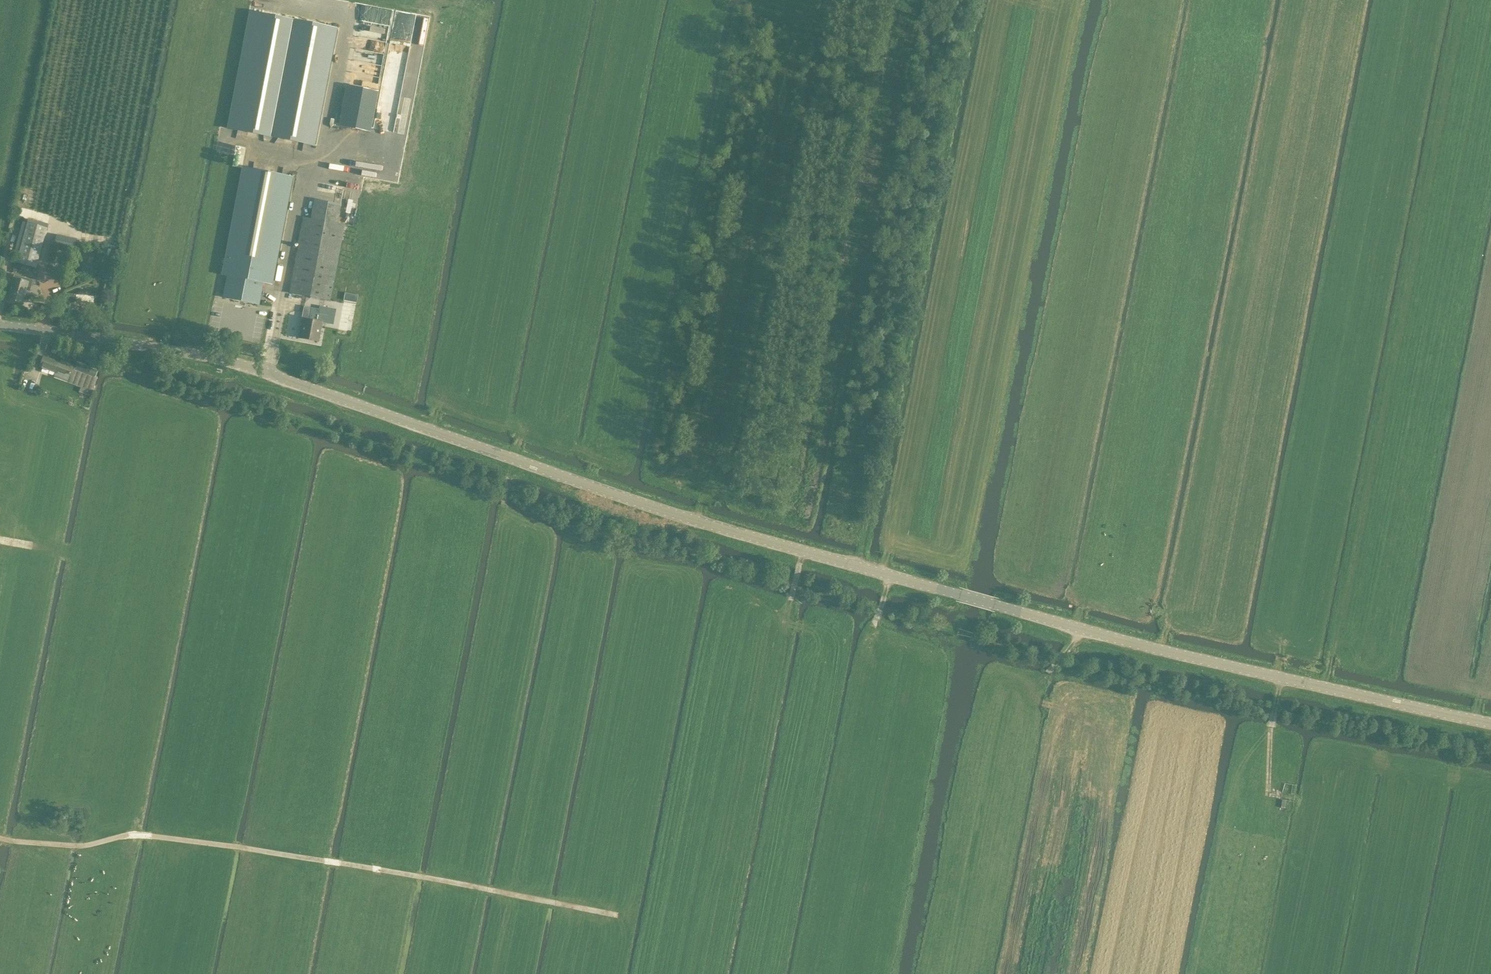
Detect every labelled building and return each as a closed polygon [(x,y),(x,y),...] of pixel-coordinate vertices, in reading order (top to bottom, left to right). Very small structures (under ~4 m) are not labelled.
[(375,12),(389,16),(390,10),(376,7),(375,12)] [(250,12),(228,128),(313,145),(336,29),(250,12)] [(377,92),(347,86),(340,126),(369,131),(377,92)] [(272,285),(292,177),(242,167),(221,275),(225,276),(221,297),(258,304),(262,283),(272,285)] [(329,173),(328,178),(355,184),(356,179),(329,173)] [(36,268),(46,228),(27,223),(25,230),(21,229),(14,254),(18,255),(16,263),(36,268)] [(74,241),(57,236),(55,244),(64,247),(72,249),(74,241)] [(102,261),(114,263),(116,250),(117,246),(110,245),(109,249),(104,248),(102,261)] [(22,303),(26,290),(30,291),(33,280),(14,275),(13,278),(7,299),(22,303)] [(302,319),(298,340),(317,343),(321,322),(330,324),(331,318),(334,318),(335,310),(322,308),(322,311),(319,310),(311,309),(309,320),(302,319)] [(44,356),(40,366),(57,373),(58,370),(69,374),(73,365),(60,360),(59,362),(44,356)] [(74,370),(87,374),(95,377),(97,371),(76,363),(74,370)]
